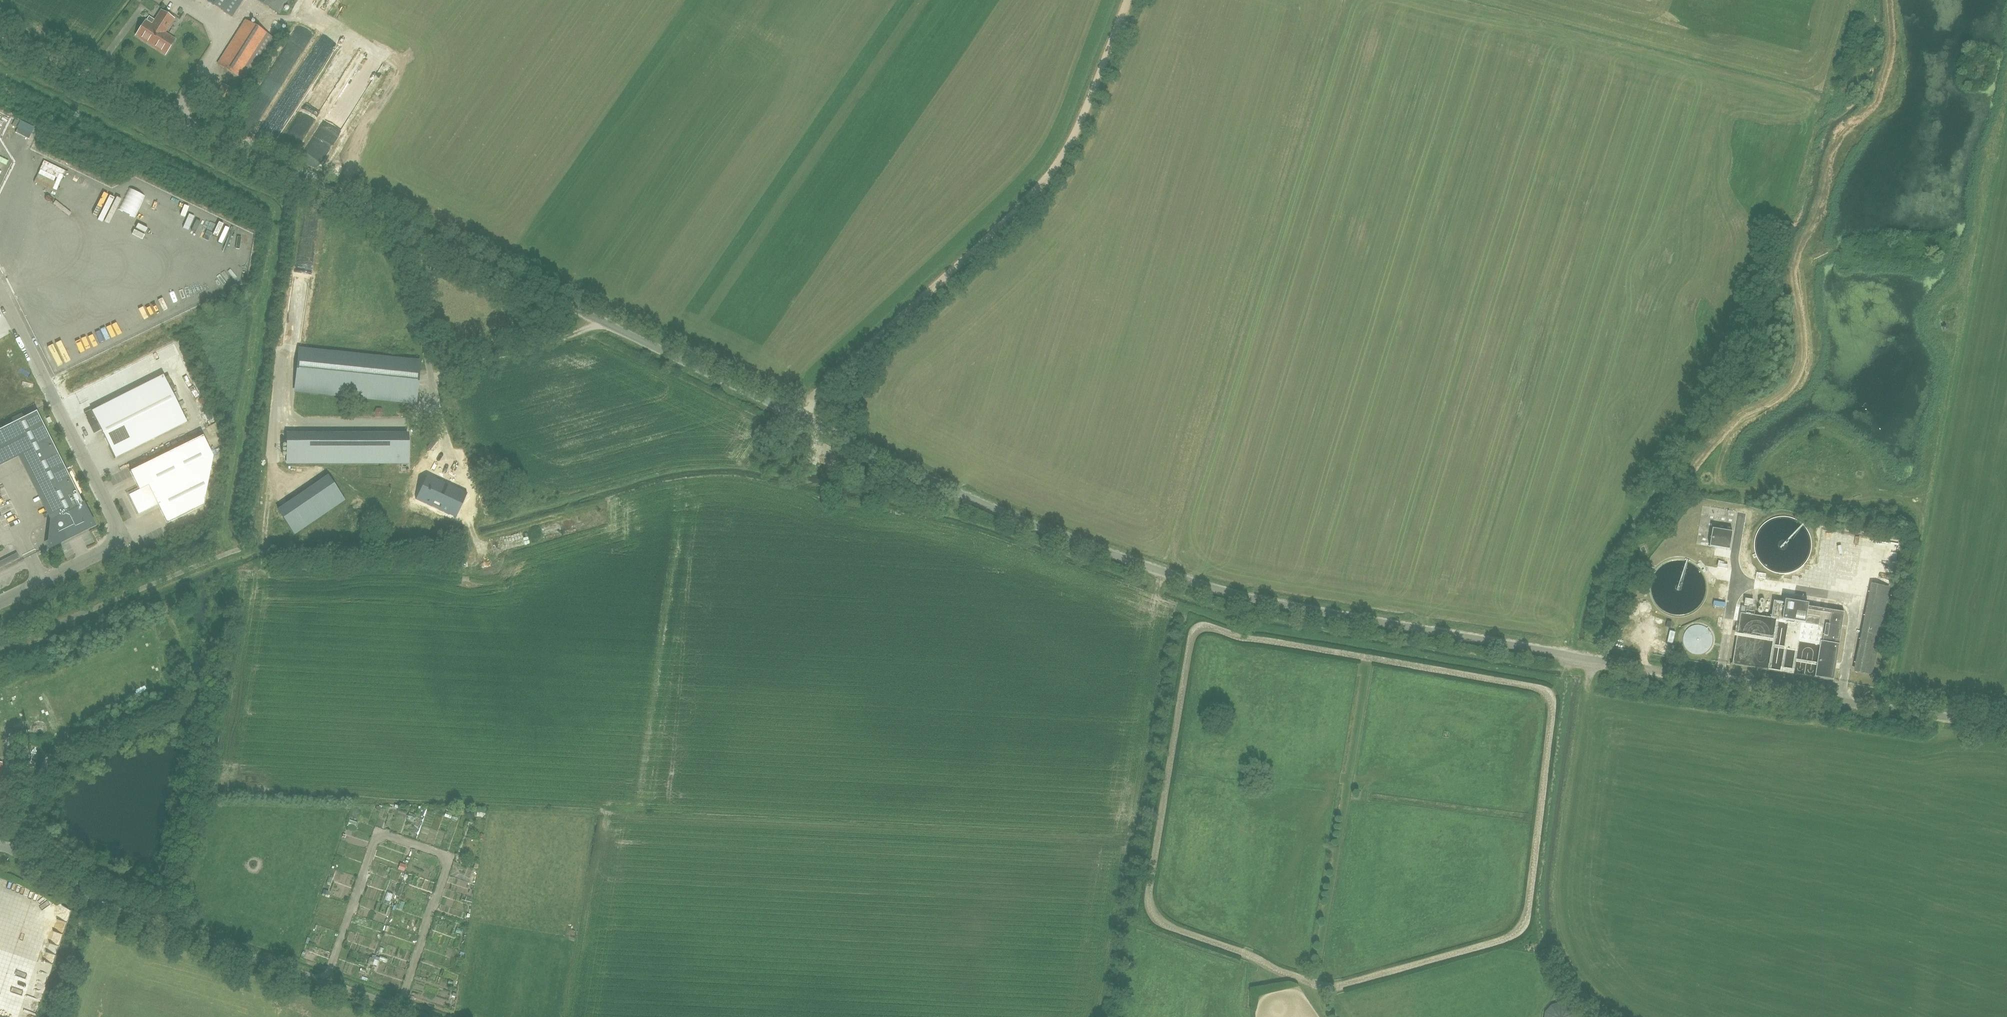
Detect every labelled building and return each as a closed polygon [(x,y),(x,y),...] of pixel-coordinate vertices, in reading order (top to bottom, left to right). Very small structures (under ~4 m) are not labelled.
[(231,16),(241,0),(206,0),(231,16)] [(279,10),(284,0),(260,0),(279,10)] [(145,21),(136,35),(165,54),(174,40),(164,33),(173,19),(161,11),(152,25),(145,21)] [(275,40),(271,37),(245,20),(217,63),(243,80),(248,83),(275,40)] [(224,105),(233,91),(223,84),(214,99),(224,105)] [(273,125),(295,93),(286,87),(263,119),(273,125)] [(419,362),(299,350),(295,390),(415,402),(419,362)] [(115,459),(115,458),(114,456),(184,420),(186,423),(186,422),(162,376),(101,407),(100,405),(85,413),(95,433),(100,430),(115,459)] [(36,412),(9,425),(56,517),(52,519),(49,547),(93,525),(36,412)] [(387,463),(408,463),(408,435),(387,435),(387,463)] [(203,506),(213,457),(203,436),(130,472),(139,490),(129,495),(138,514),(158,505),(167,524),(203,506)] [(428,475),(417,500),(449,515),(454,517),(466,492),(461,490),(428,475)] [(1709,546),(1710,546),(1729,550),(1732,532),(1712,528),(1709,546)] [(1776,572),(1778,543),(1767,542),(1764,571),(1776,572)] [(11,566),(0,558),(0,571),(11,566)] [(1890,587),(1871,584),(1853,671),(1872,675),(1890,587)] [(1844,612),(1824,609),(1808,606),(1808,604),(1785,600),(1784,602),(1773,601),(1771,618),(1754,615),(1755,611),(1752,611),(1754,600),(1745,599),(1744,606),(1746,606),(1745,614),(1741,613),(1732,664),(1833,680),(1844,612)] [(1684,636),(1683,639),(1683,642),(1684,645),(1685,648),(1687,650),(1689,652),(1691,653),(1695,655),(1698,655),(1701,654),(1705,653),(1707,651),(1709,649),(1711,646),(1712,643),(1712,639),(1712,636),(1711,633),(1709,630),(1706,628),(1703,627),(1701,626),(1697,625),(1694,626),(1691,627),(1689,628),(1687,630),(1685,633),(1684,636)] [(1568,1003),(1543,1002),(1542,1016),(1568,1016),(1568,1003)]
